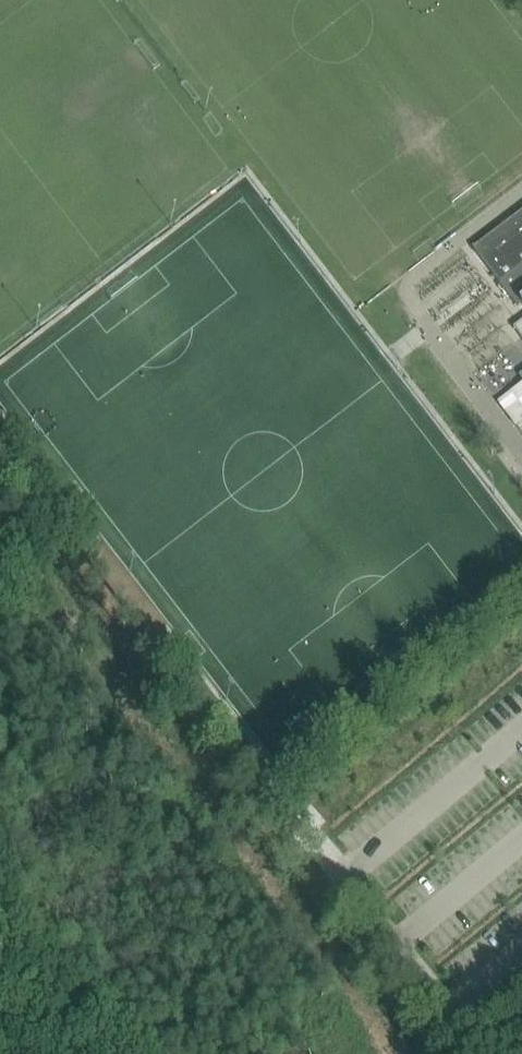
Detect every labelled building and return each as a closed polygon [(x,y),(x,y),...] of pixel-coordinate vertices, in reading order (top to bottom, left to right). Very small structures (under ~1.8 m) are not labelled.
[(474,249),(492,273),(519,308),(521,306),(521,213),(474,249)]
